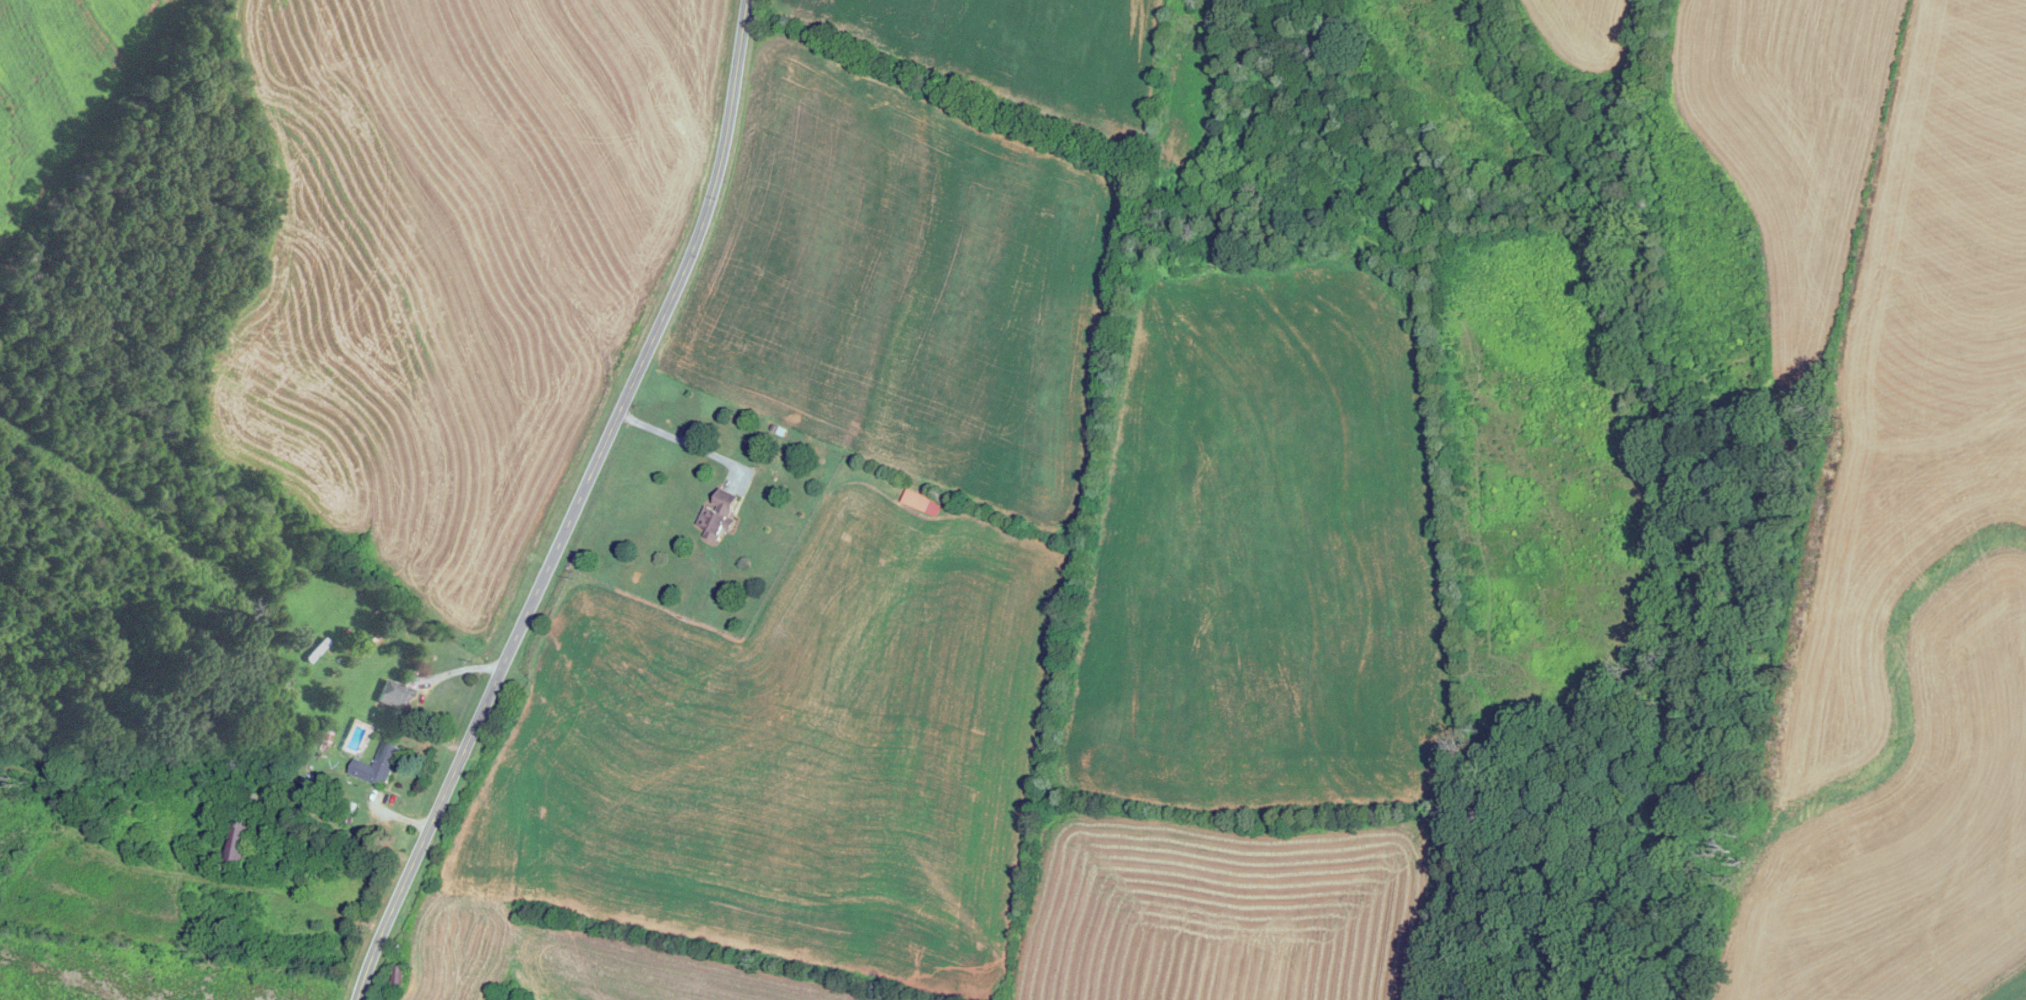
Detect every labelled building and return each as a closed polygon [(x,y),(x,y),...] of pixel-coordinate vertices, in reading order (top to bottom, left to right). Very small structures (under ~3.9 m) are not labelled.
[(708,506),(701,525),(711,529),(709,537),(725,543),(741,496),(722,490),(716,509),(708,506)] [(330,641),(323,637),(307,660),(314,664),(330,641)] [(413,689),(386,680),(379,700),(406,709),(413,689)] [(352,775),(391,788),(404,749),(385,742),(377,766),(357,760),(352,775)] [(257,815),(239,811),(229,862),(247,865),(257,815)] [(395,991),(406,992),(407,966),(396,966),(395,991)]
